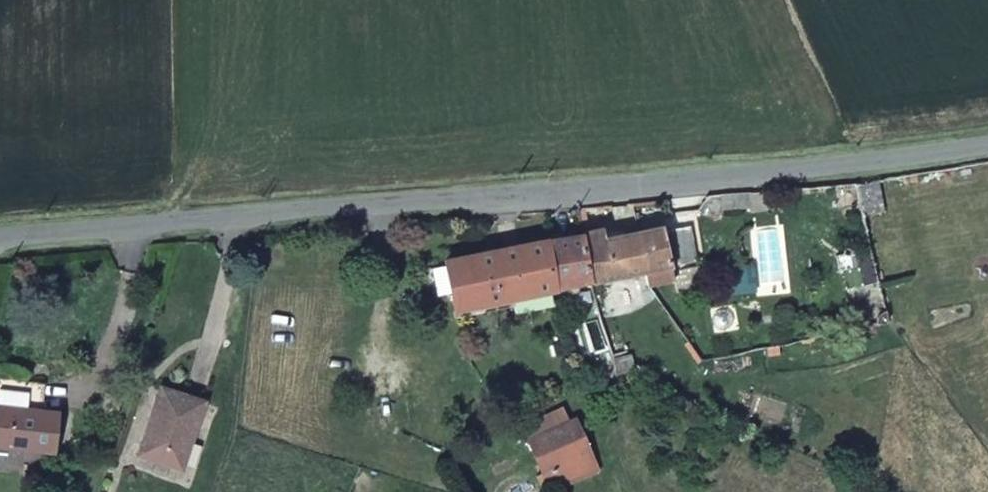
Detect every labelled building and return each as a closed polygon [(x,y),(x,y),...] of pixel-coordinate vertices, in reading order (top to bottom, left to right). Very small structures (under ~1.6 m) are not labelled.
[(600,224),(582,228),(591,281),(645,269),(637,231),(604,238),(600,224)] [(661,226),(637,231),(645,269),(670,264),(695,259),(688,224),(662,230),(661,226)] [(591,281),(582,228),(546,236),(552,289),(591,281)] [(552,289),(546,236),(439,260),(453,310),(552,289)] [(670,264),(645,269),(648,283),(673,278),(670,264)] [(0,392),(0,402),(47,407),(49,382),(3,379),(0,392)] [(169,389),(147,453),(188,467),(204,424),(211,403),(169,389)] [(58,451),(65,409),(47,407),(0,402),(0,445),(58,451)] [(594,450),(576,416),(529,438),(545,472),(594,450)]
